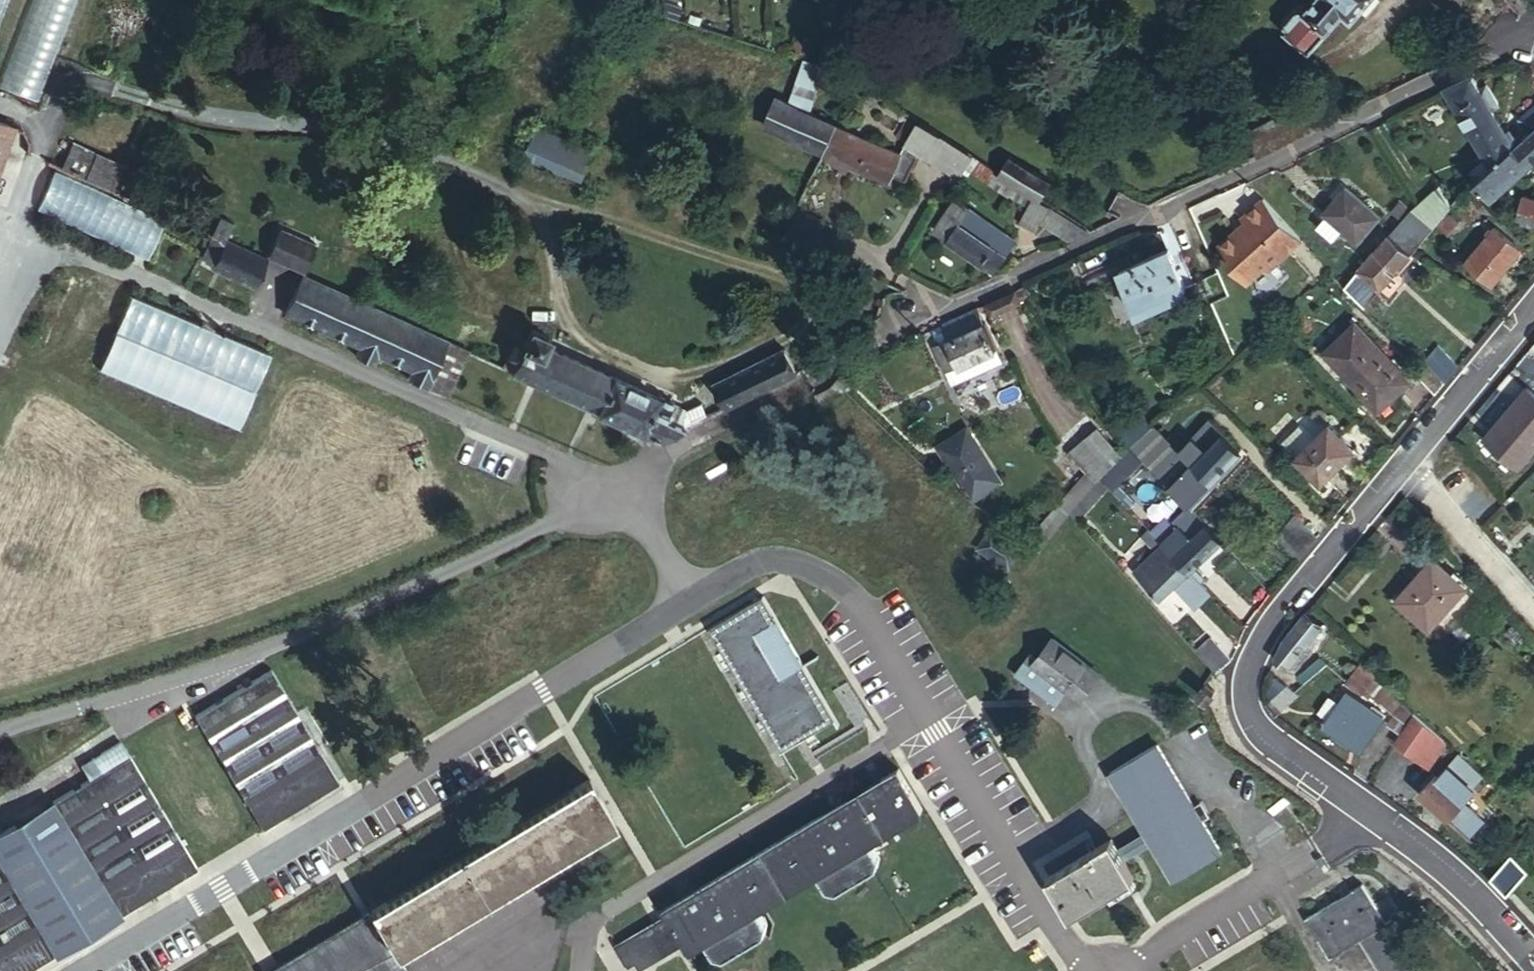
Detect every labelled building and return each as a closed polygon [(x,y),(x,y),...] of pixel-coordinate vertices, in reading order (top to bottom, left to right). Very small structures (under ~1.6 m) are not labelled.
[(1310,8),(1308,6),(1306,11),(1302,8),(1300,8),(1297,8),(1287,18),(1286,21),(1291,27),(1287,30),(1311,52),(1333,27),(1330,24),(1345,7),(1354,15),(1368,0),(1318,0),(1310,8)] [(1479,90),(1471,75),(1445,87),(1493,167),(1522,139),(1517,132),(1515,135),(1510,130),(1506,133),(1492,110),(1497,105),(1486,86),(1479,90)] [(827,149),(841,116),(765,82),(751,116),(827,149)] [(1522,117),(1533,129),(1533,128),(1533,106),(1522,117)] [(9,141),(17,119),(0,113),(0,137),(9,141)] [(888,137),(841,116),(827,149),(874,169),(888,137)] [(559,164),(569,138),(541,127),(531,153),(559,164)] [(1522,139),(1493,167),(1476,183),(1492,198),(1533,158),(1533,128),(1533,129),(1522,139)] [(950,183),(966,153),(927,130),(921,144),(911,140),(908,147),(888,137),(874,169),(892,178),(897,169),(907,175),(914,159),(925,164),(924,166),(941,173),(940,178),(950,183)] [(9,141),(0,137),(0,164),(9,141)] [(595,148),(569,138),(559,164),(586,174),(595,148)] [(130,164),(80,144),(69,167),(120,190),(130,164)] [(1001,175),(1042,200),(1053,182),(1013,156),(1001,175)] [(148,255),(163,215),(49,171),(34,211),(148,255)] [(1435,228),(1436,226),(1449,212),(1452,208),(1435,180),(1411,209),(1435,228)] [(1316,214),(1318,216),(1334,231),(1349,245),(1375,218),(1343,187),(1316,214)] [(1525,195),(1516,223),(1533,230),(1533,197),(1525,195)] [(968,204),(952,196),(938,226),(1004,261),(1021,228),(1002,218),(994,231),(963,215),(968,204)] [(1301,239),(1264,198),(1243,218),(1246,221),(1241,226),(1243,227),(1238,232),(1234,232),(1221,244),(1235,260),(1231,264),(1247,281),(1265,265),(1269,269),(1301,239)] [(1403,218),(1411,209),(1402,202),(1395,211),(1403,218)] [(1403,218),(1388,235),(1413,254),(1435,228),(1411,209),(1403,218)] [(1449,212),(1436,226),(1447,235),(1460,221),(1449,212)] [(211,231),(223,237),(230,218),(218,213),(211,231)] [(1334,231),(1318,216),(1307,227),(1323,243),(1334,231)] [(1494,224),(1464,259),(1490,281),(1521,246),(1494,224)] [(223,237),(211,231),(200,255),(213,261),(212,265),(254,284),(266,256),(223,237)] [(313,247),(277,231),(266,256),(302,273),(313,247)] [(1388,235),(1345,287),(1369,305),(1413,254),(1388,235)] [(1171,251),(1122,274),(1143,317),(1191,295),(1171,251)] [(457,343),(302,273),(286,309),(363,344),(359,355),(378,363),(382,353),(414,368),(410,378),(427,385),(440,355),(449,359),(457,343)] [(1028,297),(1025,287),(1016,291),(1020,300),(1028,297)] [(238,423),(267,348),(125,294),(96,369),(238,423)] [(956,337),(945,342),(956,366),(1002,345),(991,322),(987,324),(980,308),(949,323),(956,337)] [(938,324),(936,325),(945,342),(956,337),(949,323),(941,326),(938,324)] [(1354,323),(1323,352),(1379,410),(1410,381),(1354,323)] [(509,367),(661,437),(685,425),(679,418),(685,407),(678,404),(679,398),(663,393),(661,400),(548,347),(552,337),(536,329),(525,356),(515,352),(509,367)] [(956,366),(945,342),(939,345),(957,381),(1008,359),(1002,345),(956,366)] [(1447,378),(1458,365),(1432,345),(1422,357),(1447,378)] [(723,384),(731,404),(798,374),(787,354),(723,384)] [(1410,373),(1435,394),(1447,378),(1422,357),(1410,373)] [(838,378),(830,386),(843,397),(850,389),(838,378)] [(1529,384),(1488,434),(1520,461),(1533,445),(1533,388),(1529,384)] [(1169,485),(1187,504),(1209,482),(1207,480),(1238,451),(1210,421),(1178,452),(1190,465),(1169,485)] [(1331,424),(1297,455),(1323,481),(1356,449),(1331,424)] [(1114,466),(1124,454),(1099,426),(1087,436),(1113,467),(1114,466)] [(1153,426),(1131,446),(1169,485),(1190,465),(1178,452),(1153,426)] [(951,429),(940,439),(960,462),(971,452),(951,429)] [(1076,512),(1103,480),(1113,467),(1087,436),(1072,449),(1091,471),(1065,503),(1076,512)] [(1114,466),(1113,467),(1103,480),(1111,486),(1123,473),(1114,466)] [(1065,503),(1032,544),(1043,553),(1072,515),(1076,512),(1065,503)] [(1169,520),(1176,528),(1194,511),(1187,504),(1169,520)] [(1162,542),(1189,571),(1221,540),(1194,511),(1176,528),(1162,542)] [(1008,557),(1018,542),(1004,531),(994,546),(1008,557)] [(1028,549),(1018,542),(1008,557),(1018,564),(1028,549)] [(1189,571),(1162,542),(1130,572),(1158,601),(1174,586),(1195,607),(1210,592),(1189,571)] [(1434,555),(1398,594),(1431,623),(1465,583),(1434,555)] [(781,614),(766,591),(715,623),(788,744),(840,713),(800,647),(781,614)] [(1326,623),(1310,608),(1291,632),(1282,645),(1285,649),(1289,644),(1301,652),(1326,623)] [(1213,640),(1201,651),(1219,669),(1230,658),(1213,640)] [(1065,689),(1080,698),(1099,667),(1062,644),(1054,657),(1034,644),(1014,677),(1056,703),(1065,689)] [(1277,655),(1274,663),(1292,678),(1309,659),(1301,652),(1289,644),(1285,649),(1282,645),(1277,655)] [(1364,692),(1379,676),(1365,663),(1350,680),(1364,692)] [(269,671),(195,716),(265,833),(339,787),(269,671)] [(1220,689),(1209,681),(1200,691),(1212,699),(1220,689)] [(1284,685),(1272,694),(1283,706),(1295,696),(1293,693),(1284,685)] [(1404,735),(1421,716),(1390,687),(1382,695),(1402,715),(1393,725),(1404,735)] [(1350,691),(1328,716),(1362,747),(1384,722),(1350,691)] [(1401,739),(1410,747),(1429,725),(1421,716),(1404,735),(1401,739)] [(1429,725),(1410,747),(1432,766),(1450,745),(1429,725)] [(1224,846),(1161,741),(1118,768),(1154,829),(1125,846),(1118,834),(1055,870),(1079,908),(1141,872),(1130,853),(1159,837),(1180,872),(1224,846)] [(1437,775),(1421,792),(1470,836),(1485,820),(1462,798),(1472,786),(1470,785),(1481,774),(1460,754),(1439,777),(1437,775)] [(126,757),(49,804),(121,921),(198,872),(126,757)] [(928,805),(902,763),(664,909),(668,915),(619,946),(633,970),(644,970),(686,945),(689,951),(707,940),(761,907),(820,871),(874,838),(928,805)] [(604,807),(587,777),(270,970),(404,970),(386,941),(604,807)] [(49,804),(0,835),(0,872),(56,960),(121,921),(49,804)] [(874,838),(820,871),(831,888),(841,890),(882,866),(884,855),(874,838)] [(1509,856),(1490,877),(1503,890),(1522,871),(1509,856)] [(56,960),(0,872),(0,970),(38,970),(56,960)] [(1325,901),(1348,940),(1362,932),(1386,970),(1422,970),(1390,917),(1379,924),(1368,904),(1379,897),(1367,878),(1325,901)] [(771,924),(761,907),(707,940),(718,957),(728,959),(768,935),(771,924)]
